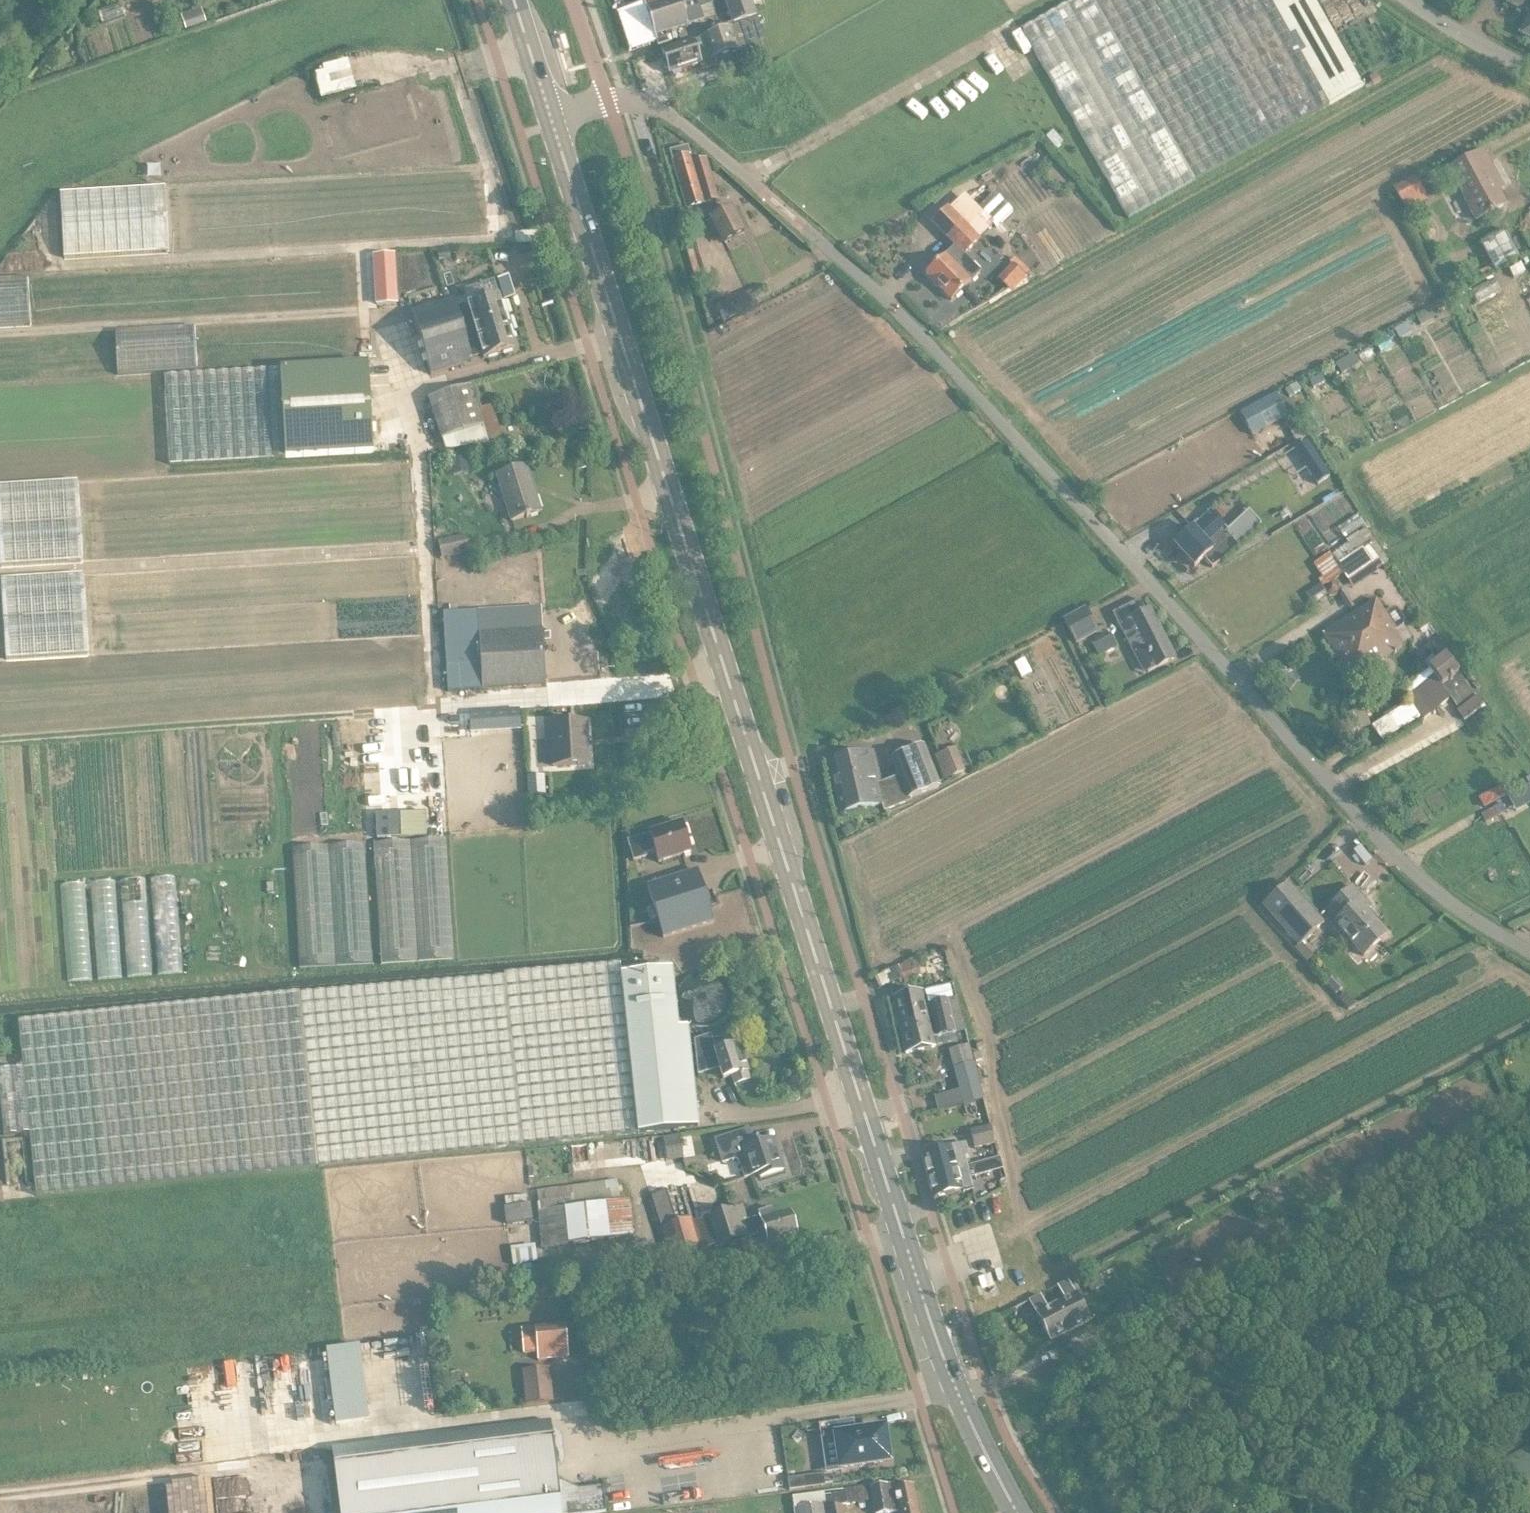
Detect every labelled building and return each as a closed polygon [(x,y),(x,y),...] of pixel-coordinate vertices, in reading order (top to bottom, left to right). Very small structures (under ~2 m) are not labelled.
[(709,0),(665,0),(655,3),(654,0),(649,0),(643,2),(616,11),(629,49),(656,40),(667,37),(665,32),(691,23),(692,23),(692,22),(699,20),(698,20),(703,18),(699,8),(711,4),(709,0)] [(719,31),(682,43),(682,42),(661,50),(664,59),(663,61),(665,67),(667,68),(669,73),(710,59),(711,59),(738,50),(737,46),(746,42),(746,43),(752,41),(760,67),(772,63),(755,14),(750,0),(725,0),(728,7),(732,20),(717,25),(719,31)] [(1049,12),(1021,28),(1127,217),(1329,103),(1271,0),(1071,0),(1049,12)] [(1315,0),(1271,0),(1329,103),(1362,84),(1329,24),(1315,0)] [(1528,0),(1505,0),(1505,1),(1521,9),(1522,7),(1529,10),(1519,32),(1529,38),(1529,1),(1528,0)] [(201,8),(181,15),(185,29),(205,22),(201,8)] [(321,96),(356,87),(349,58),(314,67),(321,96)] [(692,161),(687,144),(669,149),(686,207),(704,201),(703,196),(716,192),(705,158),(692,161)] [(1483,149),(1448,168),(1476,219),(1488,212),(1489,214),(1494,212),(1493,210),(1506,203),(1498,189),(1502,186),(1483,149)] [(1417,171),(1393,185),(1408,211),(1432,197),(1417,171)] [(1005,212),(988,195),(980,202),(997,219),(1005,212)] [(724,241),(744,231),(730,206),(711,216),(724,241)] [(954,245),(950,248),(944,254),(929,268),(925,273),(938,286),(951,299),(970,280),(980,271),(964,254),(979,239),(947,206),(931,221),(954,245)] [(996,221),(985,210),(978,218),(988,228),(996,221)] [(1495,269),(1518,256),(1504,231),(1481,243),(1495,269)] [(997,275),(1013,290),(1033,270),(1017,255),(997,275)] [(28,325),(27,275),(0,276),(0,325),(28,325)] [(1519,285),(1523,292),(1529,288),(1529,286),(1527,281),(1519,285)] [(501,302),(498,293),(455,307),(462,330),(508,315),(503,301),(501,302)] [(471,357),(469,352),(462,330),(455,307),(453,299),(411,312),(429,373),(472,360),(471,357)] [(1416,316),(1421,324),(1434,318),(1429,309),(1416,316)] [(483,356),(515,347),(510,330),(512,329),(508,315),(462,330),(469,352),(481,348),(483,356)] [(1395,329),(1399,338),(1411,331),(1407,322),(1395,329)] [(1343,371),(1353,365),(1348,355),(1337,361),(1343,371)] [(272,457),(376,449),(369,362),(359,363),(267,368),(272,457)] [(444,449),(485,436),(469,385),(428,397),(444,449)] [(1241,407),(1251,432),(1290,416),(1280,391),(1241,407)] [(1295,447),(1318,482),(1331,474),(1308,438),(1295,447)] [(467,450),(450,451),(452,473),(469,472),(467,450)] [(329,462),(332,544),(415,540),(412,459),(329,462)] [(533,488),(529,489),(527,481),(530,480),(525,465),(497,474),(511,519),(525,515),(526,517),(530,515),(529,514),(540,510),(533,488)] [(1224,530),(1226,528),(1210,510),(1192,527),(1192,526),(1173,543),(1194,565),(1203,557),(1211,567),(1217,563),(1237,544),(1224,530)] [(1380,558),(1366,530),(1332,548),(1347,576),(1380,558)] [(469,550),(466,538),(458,540),(458,539),(458,536),(437,540),(441,556),(469,550)] [(1139,598),(1112,612),(1134,655),(1136,660),(1141,657),(1147,670),(1174,657),(1148,607),(1145,609),(1139,598)] [(1384,604),(1382,600),(1378,603),(1375,598),(1322,633),(1327,640),(1353,678),(1393,650),(1394,652),(1396,651),(1395,649),(1402,644),(1392,629),(1403,622),(1404,618),(1397,607),(1392,607),(1384,612),(1381,607),(1384,604)] [(1063,616),(1076,641),(1100,629),(1087,604),(1063,616)] [(545,684),(542,628),(541,606),(442,612),(445,665),(480,663),(481,688),(545,684)] [(1116,646),(1111,634),(1092,644),(1098,655),(1116,646)] [(1425,661),(1430,668),(1438,661),(1432,655),(1425,661)] [(1449,681),(1452,679),(1450,678),(1458,673),(1445,656),(1438,661),(1430,668),(1428,669),(1441,685),(1448,680),(1449,681)] [(1441,685),(1428,669),(1423,672),(1402,689),(1423,717),(1431,711),(1445,700),(1450,696),(1458,708),(1475,695),(1458,673),(1450,678),(1452,679),(1449,681),(1448,680),(1441,685)] [(1478,695),(1458,709),(1465,718),(1484,704),(1478,695)] [(553,764),(569,763),(588,762),(586,720),(550,722),(553,764)] [(939,784),(937,778),(924,746),(924,744),(892,757),(899,775),(880,783),(873,750),(829,761),(841,813),(882,803),(884,810),(909,800),(908,796),(926,789),(939,784)] [(957,753),(941,759),(948,776),(964,770),(957,753)] [(1485,805),(1505,791),(1500,785),(1481,799),(1485,805)] [(376,810),(377,834),(401,834),(400,810),(376,810)] [(682,821),(649,832),(626,840),(633,860),(646,856),(645,853),(654,850),(658,861),(691,851),(682,821)] [(854,832),(850,825),(841,829),(845,836),(854,832)] [(449,836),(376,839),(380,960),(453,957),(449,836)] [(367,841),(294,844),(298,964),(371,962),(367,841)] [(662,937),(713,920),(703,888),(697,869),(696,868),(646,885),(662,937)] [(181,971),(178,874),(153,874),(156,972),(181,971)] [(123,877),(127,974),(151,974),(147,876),(123,877)] [(118,879),(94,879),(97,977),(121,976),(118,879)] [(90,978),(86,881),(65,882),(68,979),(90,978)] [(1299,943),(1301,941),(1323,922),(1287,882),(1263,904),(1299,943)] [(1351,885),(1343,893),(1327,907),(1337,918),(1333,921),(1345,935),(1363,954),(1387,933),(1363,905),(1366,902),(1363,898),(1351,885)] [(317,1166),(323,1166),(417,1156),(470,1150),(524,1144),(578,1138),(638,1132),(621,973),(620,968),(619,962),(504,973),(504,974),(414,982),(299,991),(298,991),(221,998),(17,1019),(28,1131),(35,1194),(149,1183),(317,1166)] [(735,996),(735,995),(735,989),(733,984),(730,978),(726,974),(721,970),(716,968),(711,967),(704,966),(699,967),(693,970),(688,973),(685,976),(682,980),(680,985),(678,991),(678,996),(679,1003),(681,1008),(684,1013),(687,1016),(691,1019),(696,1022),(703,1024),(708,1024),(712,1023),(718,1022),(722,1019),(727,1015),(731,1010),(733,1006),(735,1001),(735,996)] [(697,1123),(690,1059),(687,1025),(677,1027),(671,967),(624,972),(621,973),(638,1132),(697,1125),(697,1123)] [(957,1013),(960,1012),(957,998),(947,1001),(947,999),(925,1004),(922,990),(893,996),(899,1025),(933,1017),(932,1012),(948,1009),(950,1014),(957,1013)] [(933,1017),(899,1025),(903,1040),(905,1052),(934,1045),(932,1036),(954,1031),(954,1029),(963,1027),(960,1012),(957,1013),(950,1014),(948,1009),(932,1012),(933,1017)] [(715,1050),(710,1034),(694,1039),(698,1073),(719,1066),(723,1077),(731,1075),(734,1083),(749,1078),(747,1073),(748,1073),(747,1069),(739,1042),(715,1050)] [(959,1088),(939,1094),(933,1095),(937,1109),(943,1108),(965,1102),(983,1098),(980,1087),(979,1083),(959,1088)] [(974,1146),(994,1142),(990,1125),(970,1129),(974,1146)] [(777,1149),(773,1150),(769,1138),(752,1144),(748,1129),(715,1139),(722,1161),(734,1157),(739,1160),(744,1176),(758,1172),(759,1176),(783,1169),(777,1149)] [(667,1157),(682,1154),(679,1134),(663,1137),(667,1157)] [(927,1176),(966,1164),(963,1155),(968,1154),(965,1142),(921,1154),(927,1176)] [(966,1164),(927,1176),(933,1197),(938,1195),(948,1193),(953,1191),(966,1187),(967,1189),(973,1187),(970,1176),(981,1173),(981,1171),(1002,1165),(999,1156),(966,1165),(966,1164)] [(675,1220),(673,1212),(666,1189),(651,1194),(669,1253),(699,1243),(700,1248),(717,1243),(718,1245),(731,1241),(735,1240),(735,1239),(750,1235),(746,1220),(741,1205),(722,1210),(691,1220),(690,1216),(675,1220)] [(532,1193),(505,1194),(506,1221),(532,1220),(532,1193)] [(619,1200),(538,1210),(542,1247),(632,1235),(627,1198),(619,1200)] [(797,1227),(795,1220),(792,1219),(790,1211),(779,1215),(778,1212),(777,1209),(772,1211),(771,1207),(758,1211),(759,1215),(759,1216),(746,1220),(750,1235),(764,1231),(767,1242),(797,1233),(795,1230),(797,1227)] [(513,1244),(514,1261),(536,1260),(536,1243),(513,1244)] [(1097,1271),(1084,1278),(1091,1292),(1104,1285),(1097,1271)] [(1068,1330),(1089,1320),(1075,1294),(1075,1292),(1074,1292),(1068,1279),(1057,1285),(1064,1297),(1054,1302),(1068,1330)] [(1068,1330),(1054,1302),(1047,1306),(1040,1293),(1029,1299),(1036,1312),(1030,1315),(1032,1318),(1034,1321),(1039,1319),(1050,1340),(1068,1330)] [(568,1356),(565,1324),(521,1328),(524,1352),(536,1351),(537,1359),(568,1356)] [(362,1343),(328,1346),(335,1421),(369,1418),(362,1343)] [(550,1400),(546,1367),(522,1369),(524,1392),(522,1392),(522,1398),(525,1397),(525,1403),(550,1400)] [(340,1512),(581,1512),(579,1488),(557,1478),(550,1420),(332,1447),(340,1512)] [(852,1432),(850,1422),(822,1426),(824,1442),(836,1441),(840,1467),(888,1460),(883,1428),(852,1432)] [(788,1477),(789,1488),(826,1482),(824,1471),(788,1477)] [(912,1484),(901,1486),(894,1487),(893,1482),(886,1483),(878,1484),(870,1485),(875,1512),(880,1512),(898,1510),(917,1506),(912,1484)] [(845,1503),(868,1500),(866,1484),(793,1492),(795,1512),(846,1512),(845,1503)]
